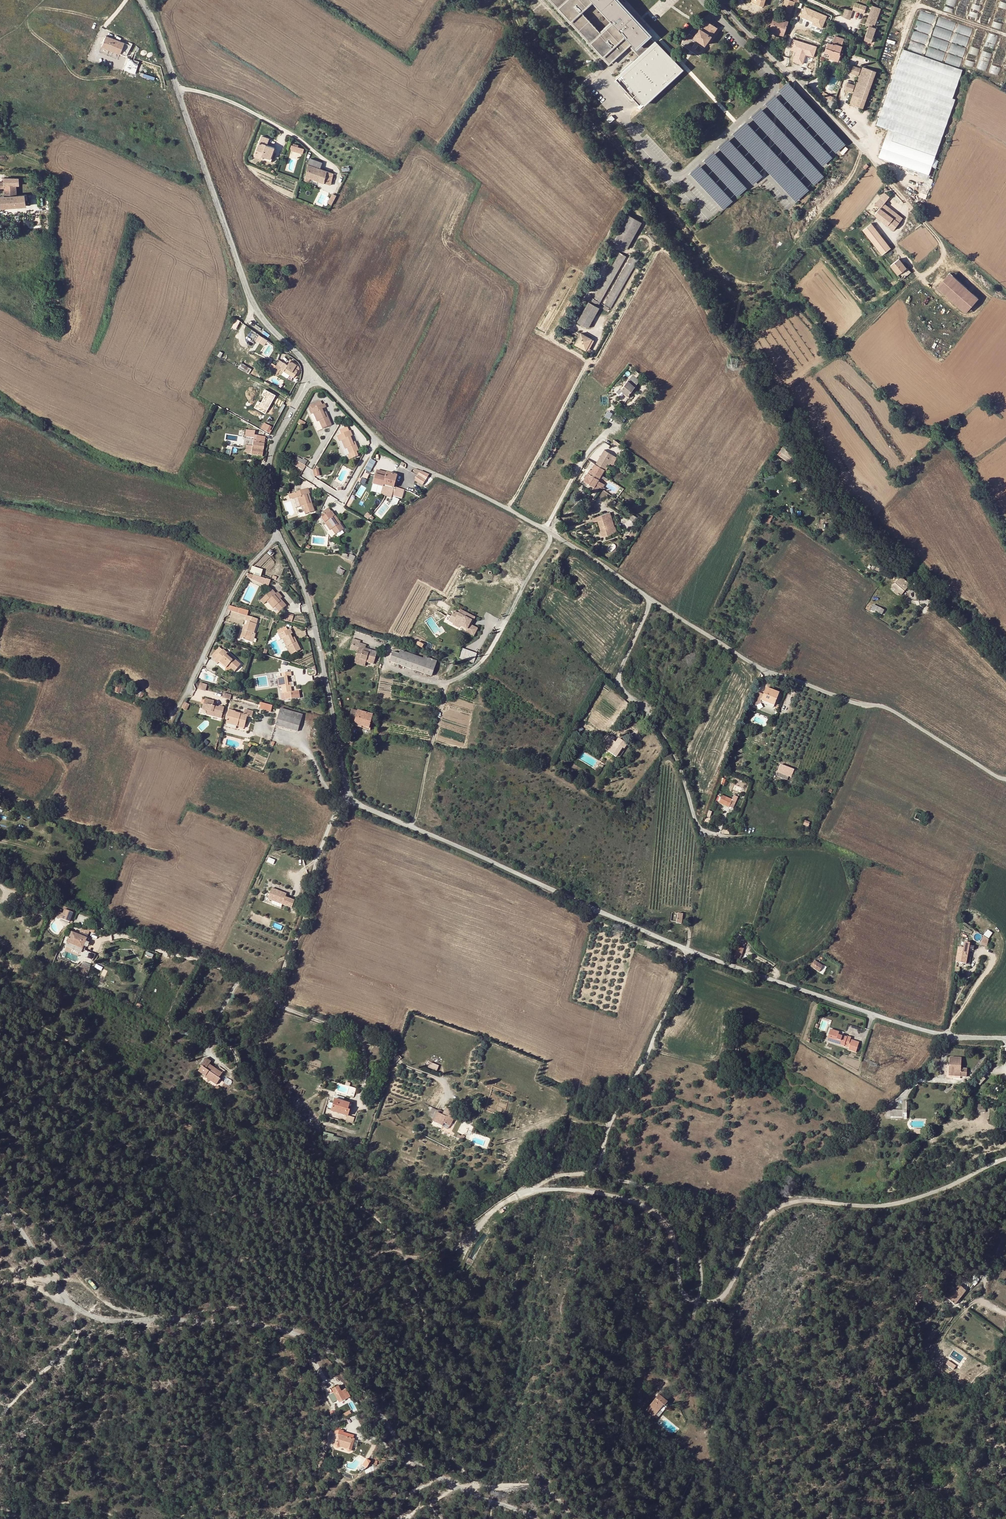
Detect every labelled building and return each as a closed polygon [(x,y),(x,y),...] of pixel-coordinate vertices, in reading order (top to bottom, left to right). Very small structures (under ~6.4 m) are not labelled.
[(568,19),(608,64),(628,46),(639,58),(615,80),(638,106),(679,69),(656,43),(655,43),(645,32),(645,31),(617,0),(551,0),(568,19)] [(794,3),(786,0),(785,0),(781,11),(790,14),(794,3)] [(943,10),(952,14),(957,0),(946,0),(943,10)] [(955,15),(964,18),(970,0),(960,0),(955,15)] [(967,19),(976,21),(983,0),(973,0),(967,19)] [(979,22),(988,26),(996,0),(986,0),(979,22)] [(1005,13),(1005,0),(1000,0),(991,27),(1000,30),(1005,13)] [(852,10),(863,14),(866,7),(855,3),(852,10)] [(811,24),(822,29),(827,16),(804,6),(800,17),(813,22),(811,24)] [(874,32),(875,29),(871,28),(872,25),(874,19),(876,20),(880,9),(872,6),(865,26),(868,27),(867,29),(874,32)] [(849,19),(852,11),(844,8),(842,16),(849,19)] [(922,54),(935,16),(920,11),(908,49),(922,54)] [(773,17),(769,28),(777,31),(776,34),(783,36),(788,22),(773,17)] [(939,17),(926,55),(942,61),(956,23),(939,17)] [(713,26),(705,21),(693,38),(704,46),(717,28),(713,26)] [(958,23),(945,62),(960,67),(973,28),(958,23)] [(976,28),(964,64),(973,67),(985,32),(976,28)] [(863,40),(870,43),(874,32),(867,29),(863,40)] [(985,71),(998,36),(988,33),(976,68),(985,71)] [(840,50),(844,38),(835,35),(832,44),(827,43),(823,55),(823,56),(837,61),(839,55),(841,55),(843,51),(840,50)] [(119,54),(123,47),(124,43),(105,36),(101,47),(119,54)] [(1001,37),(988,72),(998,76),(1005,52),(1005,39),(1001,37)] [(792,61),(802,65),(805,55),(813,57),(817,47),(793,39),(790,50),(795,52),(792,61)] [(878,157),(929,175),(956,99),(952,98),(962,70),(904,49),(877,125),(888,129),(878,157)] [(134,74),(139,62),(128,58),(124,70),(134,74)] [(860,69),(852,66),(850,73),(857,76),(860,69)] [(862,67),(849,104),(862,108),(875,72),(862,67)] [(854,85),(846,83),(844,90),(851,92),(854,85)] [(254,156),(260,158),(261,156),(270,159),(274,148),(267,146),(269,139),(261,137),(254,156)] [(324,183),(327,171),(320,169),(322,163),(310,158),(308,164),(305,179),(309,181),(310,178),(324,183)] [(333,174),(327,171),(324,183),(330,185),(333,174)] [(19,185),(18,178),(3,179),(4,181),(0,182),(0,188),(5,188),(5,196),(17,195),(16,185),(19,185)] [(38,194),(28,194),(29,204),(38,203),(38,194)] [(875,205),(879,208),(882,205),(888,198),(884,194),(875,205)] [(0,196),(0,200),(0,207),(26,206),(26,200),(25,195),(22,195),(17,195),(5,196),(0,196)] [(879,208),(874,215),(894,231),(902,220),(882,205),(879,208)] [(626,249),(641,222),(627,215),(613,242),(626,249)] [(889,248),(872,224),(863,230),(880,254),(889,248)] [(590,302),(589,302),(577,322),(587,328),(599,308),(597,307),(625,256),(620,253),(593,299),(592,298),(590,302)] [(638,259),(632,255),(604,305),(605,305),(603,308),(607,310),(608,308),(610,308),(638,259)] [(897,275),(905,269),(898,259),(890,266),(897,275)] [(906,268),(905,269),(897,275),(900,280),(910,273),(906,268)] [(978,298),(950,273),(938,288),(965,312),(978,298)] [(591,339),(581,333),(575,344),(585,350),(587,347),(589,343),(591,339)] [(259,334),(256,340),(264,345),(268,340),(259,334)] [(735,363),(736,356),(729,354),(727,361),(735,363)] [(287,364),(283,362),(280,367),(280,368),(284,370),(294,377),(298,370),(294,368),(296,364),(290,360),(287,364)] [(248,369),(244,367),(246,365),(242,362),(239,367),(246,372),(248,369)] [(276,375),(278,372),(280,368),(280,367),(276,364),(271,372),(276,375)] [(639,381),(635,378),(639,374),(635,371),(620,389),(628,396),(639,381)] [(326,407),(324,403),(309,410),(311,414),(313,413),(316,421),(318,420),(322,429),(331,425),(327,414),(324,415),(323,413),(322,409),(326,407)] [(341,434),(337,436),(339,441),(341,440),(344,449),(346,448),(349,454),(347,455),(348,459),(358,456),(356,451),(358,450),(355,444),(353,445),(352,442),(350,437),(352,436),(350,430),(349,431),(341,434)] [(261,457),(264,444),(253,442),(251,449),(250,449),(249,456),(250,457),(251,455),(261,457)] [(785,449),(787,448),(784,445),(780,451),(781,452),(787,456),(790,458),(792,455),(785,449)] [(595,464),(604,469),(613,454),(604,449),(595,464)] [(297,456),(293,465),(303,470),(307,461),(297,456)] [(365,470),(370,472),(375,460),(370,458),(365,470)] [(585,481),(594,487),(604,469),(595,464),(585,481)] [(393,488),(397,476),(376,470),(372,484),(383,487),(383,485),(393,488)] [(419,471),(414,480),(422,485),(428,475),(419,471)] [(310,494),(308,488),(290,494),(289,494),(288,494),(289,499),(292,498),(292,499),(297,498),(300,507),(304,505),(305,509),(303,510),(305,514),(314,511),(311,503),(309,504),(307,499),(306,495),(309,494),(310,494)] [(325,516),(321,518),(329,531),(331,529),(335,535),(343,529),(339,523),(337,524),(332,517),(334,516),(331,512),(325,516)] [(769,523),(773,514),(769,512),(764,521),(769,523)] [(598,521),(603,537),(607,536),(609,535),(613,534),(611,528),(608,518),(607,518),(606,514),(595,517),(597,521),(598,521)] [(901,577),(898,580),(907,588),(910,585),(901,577)] [(895,583),(897,585),(905,592),(907,588),(898,580),(895,583)] [(902,595),(905,592),(897,585),(894,588),(902,595)] [(280,602),(279,600),(274,595),(275,594),(269,592),(260,600),(263,604),(267,601),(273,609),(275,607),(279,612),(286,606),(282,601),(280,602)] [(283,619),(292,622),(294,615),(285,612),(283,619)] [(466,614),(464,618),(458,615),(453,624),(459,627),(460,627),(466,630),(468,625),(472,618),(472,617),(466,614)] [(250,641),(252,633),(254,633),(258,619),(247,616),(245,621),(247,622),(246,626),(245,630),(242,630),(240,638),(250,641)] [(288,646),(292,654),(301,649),(297,642),(295,642),(293,638),(291,634),(292,633),(290,629),(278,635),(280,639),(282,639),(286,647),(288,646)] [(366,662),(374,664),(377,652),(369,650),(369,653),(364,652),(365,648),(366,645),(360,643),(360,642),(353,639),(350,650),(357,652),(355,661),(359,662),(359,663),(365,665),(366,662)] [(462,648),(459,658),(474,662),(477,653),(462,648)] [(223,649),(213,661),(217,664),(219,662),(226,668),(229,665),(232,668),(231,669),(234,672),(241,664),(234,659),(233,660),(229,657),(226,654),(227,652),(223,649)] [(432,676),(435,667),(399,654),(395,663),(432,676)] [(292,675),(291,672),(281,673),(282,677),(277,678),(279,687),(281,687),(282,693),(285,693),(286,700),(300,698),(300,691),(292,692),(291,682),(288,682),(288,680),(287,676),(292,675)] [(199,682),(198,689),(205,690),(207,684),(199,682)] [(760,702),(761,700),(774,706),(779,693),(766,688),(763,695),(763,696),(758,694),(754,703),(756,706),(762,703),(760,702)] [(221,718),(223,707),(214,705),(215,700),(204,698),(201,709),(207,710),(205,715),(221,718)] [(270,712),(272,706),(261,703),(260,709),(270,712)] [(252,717),(253,712),(245,709),(243,715),(235,712),(229,710),(226,723),(237,726),(238,722),(245,724),(247,716),(252,717)] [(297,731),(302,715),(280,709),(275,725),(297,731)] [(349,720),(349,723),(354,724),(353,726),(361,728),(362,727),(369,729),(373,715),(357,711),(356,716),(351,714),(350,714),(349,720)] [(618,739),(615,743),(617,744),(611,753),(616,757),(622,748),(623,749),(626,745),(618,739)] [(780,764),(777,771),(792,777),(795,769),(780,764)] [(922,822),(924,816),(917,813),(915,819),(922,822)] [(279,903),(291,908),(294,901),(284,897),(285,894),(283,893),(270,888),(266,899),(279,903)] [(60,919),(69,922),(72,913),(63,910),(60,919)] [(673,913),(672,923),(681,924),(682,914),(673,913)] [(973,932),(966,926),(962,930),(970,936),(973,932)] [(989,937),(992,932),(988,929),(984,935),(989,937)] [(81,949),(85,938),(71,931),(66,942),(81,949)] [(986,946),(989,940),(982,936),(979,943),(986,946)] [(735,941),(733,946),(743,949),(745,944),(735,941)] [(80,952),(81,949),(66,942),(65,946),(80,952)] [(958,948),(956,962),(967,964),(968,957),(970,943),(965,942),(964,948),(958,948)] [(740,958),(743,949),(733,946),(730,955),(740,958)] [(91,950),(80,956),(85,964),(95,958),(91,950)] [(823,966),(815,961),(811,966),(819,972),(823,966)] [(200,1030),(195,1027),(192,1033),(197,1036),(200,1030)] [(839,1033),(830,1030),(827,1041),(848,1047),(850,1040),(851,1038),(848,1037),(847,1037),(843,1036),(842,1037),(839,1035),(839,1033)] [(852,1040),(850,1047),(853,1048),(852,1051),(856,1052),(859,1042),(852,1040)] [(220,1079),(218,1077),(222,1073),(217,1070),(215,1072),(213,1070),(214,1069),(208,1065),(208,1064),(210,1061),(205,1058),(200,1065),(201,1066),(198,1071),(205,1076),(204,1077),(216,1084),(220,1079)] [(950,1058),(949,1066),(951,1066),(950,1073),(949,1073),(949,1074),(957,1074),(957,1076),(966,1077),(967,1069),(961,1069),(961,1058),(950,1058)] [(437,1071),(440,1065),(429,1061),(427,1066),(437,1071)] [(339,1082),(336,1090),(354,1096),(356,1088),(339,1082)] [(292,1105),(296,1099),(287,1093),(282,1099),(292,1105)] [(343,1101),(334,1099),(330,1111),(346,1115),(349,1103),(343,1101)] [(343,1101),(349,1103),(346,1115),(348,1116),(352,1102),(343,1099),(343,1101)] [(976,1103),(976,1112),(986,1112),(985,1103),(976,1103)] [(450,1110),(447,1117),(437,1112),(433,1121),(442,1126),(443,1123),(450,1126),(456,1113),(450,1110)] [(322,1139),(332,1142),(334,1135),(324,1132),(322,1139)] [(952,1300),(957,1303),(958,1300),(961,1302),(965,1294),(954,1289),(951,1294),(954,1296),(952,1300)] [(946,1305),(954,1309),(957,1303),(952,1300),(954,1296),(951,1294),(946,1305)] [(659,1397),(646,1412),(653,1419),(662,1409),(663,1410),(667,1405),(659,1397)] [(352,1444),(353,1439),(354,1434),(344,1431),(341,1443),(341,1444),(341,1445),(342,1445),(343,1445),(344,1445),(345,1444),(352,1446),(352,1444)] [(353,1439),(352,1444),(352,1446),(353,1446),(352,1446),(352,1447),(353,1448),(354,1449),(355,1449),(356,1448),(360,1436),(354,1434),(353,1439)]
